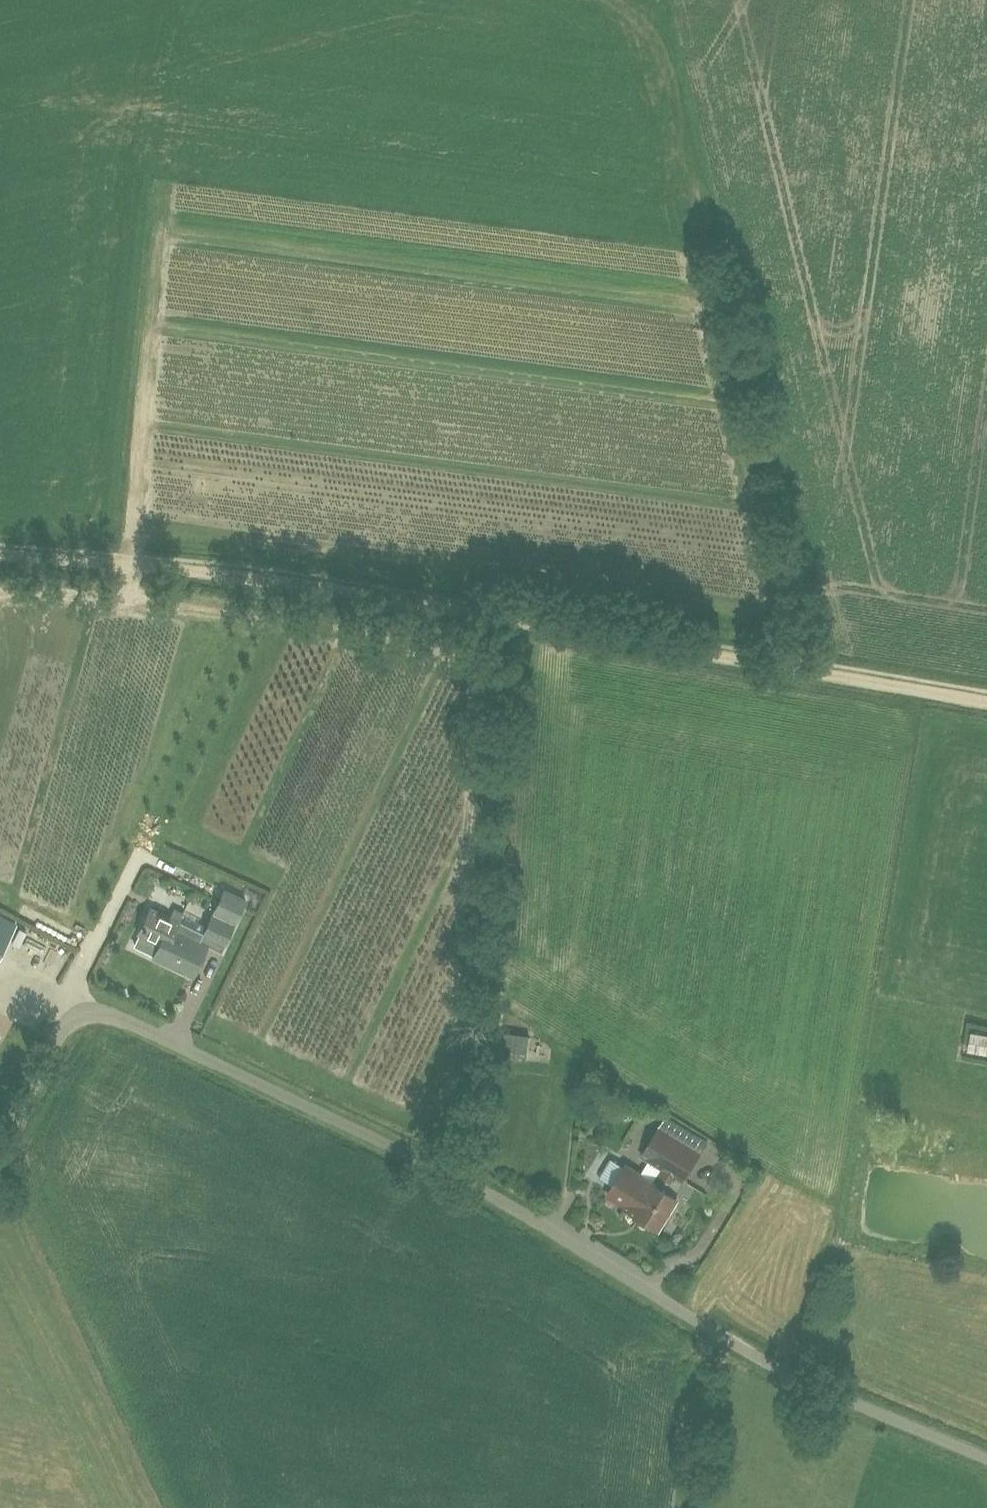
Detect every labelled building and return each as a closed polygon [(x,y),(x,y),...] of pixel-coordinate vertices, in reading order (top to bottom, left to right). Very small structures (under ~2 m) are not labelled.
[(193,977),(208,946),(222,953),(247,899),(224,888),(203,932),(151,907),(138,934),(140,935),(135,945),(154,954),(153,957),(193,977)] [(0,915),(0,953),(16,924),(0,915)] [(955,1039),(964,1041),(968,1021),(959,1019),(955,1039)] [(663,1187),(644,1218),(659,1227),(669,1211),(672,1213),(678,1204),(675,1201),(678,1197),(674,1195),(701,1152),(660,1127),(642,1156),(663,1169),(655,1183),(663,1187)] [(621,1204),(644,1218),(663,1187),(655,1183),(641,1174),(635,1170),(626,1165),(626,1166),(611,1157),(600,1176),(614,1185),(608,1195),(621,1203),(621,1204)]
